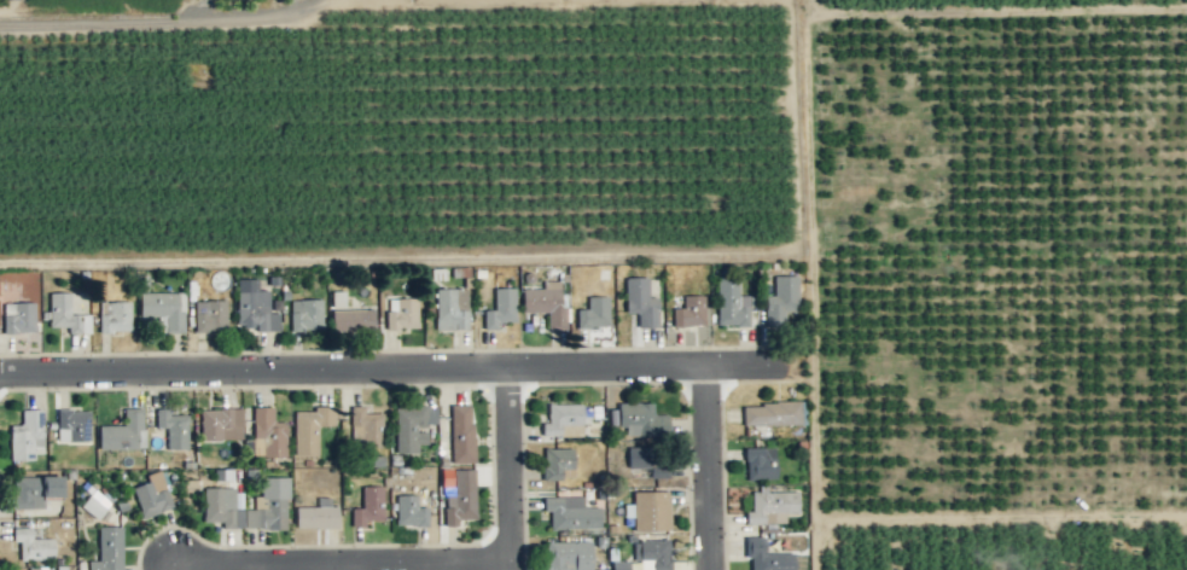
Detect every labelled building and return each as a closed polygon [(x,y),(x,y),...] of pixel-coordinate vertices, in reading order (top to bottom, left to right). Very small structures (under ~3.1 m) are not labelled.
[(797,275),(773,276),(774,295),(765,295),(765,326),(785,326),(785,311),(798,311),(797,275)] [(648,277),(625,278),(625,313),(637,312),(637,327),(658,327),(657,297),(648,297),(648,277)] [(237,327),(255,326),(256,331),(279,330),(278,312),(269,312),(268,290),(257,290),(257,278),(236,279),(237,327)] [(748,295),(738,295),(737,278),(716,279),(717,325),(749,324),(748,295)] [(521,312),(547,312),(547,329),(566,329),(566,306),(560,306),(560,281),(543,282),(543,288),(521,289),(521,312)] [(496,322),(515,322),(515,287),(494,288),(494,309),(483,310),(484,330),(497,329),(496,322)] [(435,330),(467,329),(467,288),(435,289),(435,330)] [(89,314),(70,314),(70,292),(49,292),(49,326),(68,327),(68,333),(89,333),(89,314)] [(183,292),(138,292),(139,317),(164,316),(164,333),(184,332),(183,292)] [(703,295),(683,295),(683,307),(672,307),(672,326),(704,325),(703,295)] [(608,296),(587,296),(587,309),(576,309),(577,329),(609,329),(608,296)] [(385,309),(386,329),(417,328),(417,298),(389,299),(389,309),(385,309)] [(321,299),(290,299),(290,330),(322,329),(321,299)] [(225,300),(194,301),(194,331),(226,330),(225,300)] [(99,332),(130,331),(130,301),(108,302),(108,314),(98,314),(99,332)] [(34,302),(3,303),(3,333),(34,333),(34,302)] [(373,309),(331,310),(332,332),(373,331),(373,309)] [(668,436),(668,414),(652,414),(652,402),(618,402),(618,435),(668,436)] [(799,402),(742,404),(743,425),(800,424),(799,402)] [(581,423),(584,423),(584,403),(547,404),(547,423),(541,423),(542,437),(582,436),(581,423)] [(451,463),(473,462),(472,404),(450,405),(451,463)] [(333,406),(312,406),(312,411),(293,411),(294,455),(317,455),(317,426),(334,425),(333,406)] [(394,452),(417,452),(417,444),(426,444),(426,427),(436,427),(436,406),(394,407),(394,452)] [(273,407),(252,407),(253,457),(285,456),(285,421),(273,422),(273,407)] [(350,407),(350,447),(382,446),(381,413),(363,413),(363,407),(350,407)] [(143,408),(123,409),(123,425),(98,425),(99,449),(143,448),(143,408)] [(187,415),(168,415),(168,408),(155,408),(155,427),(166,428),(166,449),(187,449),(187,415)] [(242,439),(241,408),(199,409),(199,440),(242,439)] [(41,409),(21,410),(22,424),(8,424),(9,460),(33,460),(33,448),(42,448),(41,409)] [(89,411),(58,410),(56,440),(88,441),(89,411)] [(774,446),(745,447),(746,479),(775,478),(774,446)] [(572,448),(542,448),(543,479),(573,479),(572,448)] [(669,477),(669,448),(628,449),(628,468),(649,467),(650,478),(669,477)] [(474,469),(453,469),(453,495),(444,495),(444,526),(457,526),(457,519),(475,519),(474,469)] [(132,486),(140,517),(171,509),(161,470),(146,474),(148,482),(132,486)] [(44,508),(43,498),(62,497),(61,475),(11,477),(13,509),(44,508)] [(244,509),(244,528),(286,529),(287,477),(261,477),(261,509),(244,509)] [(350,508),(351,527),(364,526),(364,520),(383,520),(382,486),(361,486),(362,508),(350,508)] [(203,488),(202,522),(221,522),(221,527),(242,527),(243,489),(203,488)] [(109,501),(91,489),(79,507),(97,519),(109,501)] [(797,490),(751,491),(752,511),(745,511),(745,524),(785,523),(785,513),(798,513),(797,490)] [(669,531),(668,491),(633,491),(633,505),(623,505),(624,516),(632,516),(632,531),(669,531)] [(427,507),(417,507),(416,495),(395,495),(396,526),(428,525),(427,507)] [(543,497),(543,510),(550,510),(550,529),(600,528),(599,506),(582,507),(582,496),(543,497)] [(336,506),(295,506),(295,529),(337,528),(336,506)] [(97,526),(97,560),(87,560),(87,569),(122,569),(121,526),(97,526)] [(31,527),(12,528),(13,541),(19,541),(20,560),(54,559),(53,538),(31,538),(31,527)] [(793,552),(764,552),(764,536),(745,537),(745,558),(750,558),(750,569),(794,569),(793,552)] [(669,540),(633,540),(633,560),(641,560),(641,569),(669,569),(669,540)] [(544,542),(545,569),(591,569),(590,541),(544,542)] [(628,560),(611,561),(612,569),(628,569),(628,560)]
